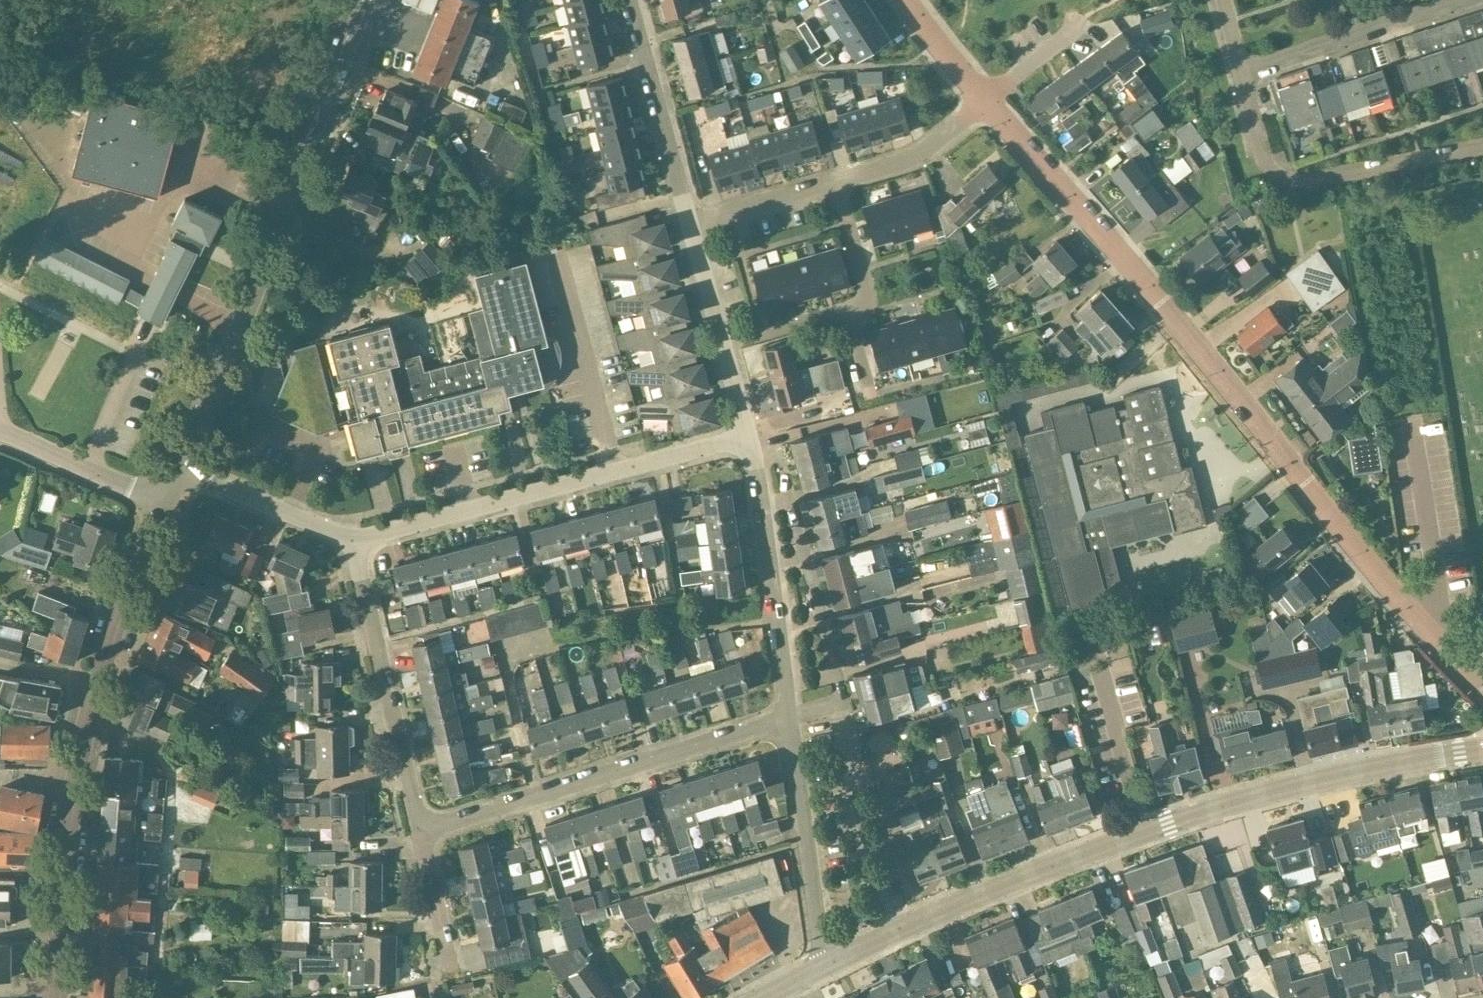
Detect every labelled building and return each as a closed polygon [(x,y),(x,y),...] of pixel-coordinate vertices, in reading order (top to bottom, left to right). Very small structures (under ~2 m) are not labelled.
[(439,0),(403,0),(401,6),(432,18),(439,0)] [(452,77),(475,86),(493,41),(492,35),(472,27),(478,13),(474,11),(478,1),(474,0),(438,0),(433,13),(437,14),(414,70),(445,82),(448,75),(452,77)] [(523,14),(535,11),(532,0),(527,0),(519,2),(523,14)] [(604,16),(606,16),(602,0),(582,0),(565,4),(570,25),(604,16)] [(667,18),(690,12),(690,11),(701,7),(699,0),(662,0),(667,18)] [(819,1),(819,2),(820,1),(833,22),(865,0),(821,0),(819,1)] [(865,0),(833,22),(846,41),(878,19),(865,0)] [(1458,18),(1474,69),(1482,66),(1482,14),(1482,10),(1458,18)] [(538,23),(535,11),(523,14),(526,27),(538,23)] [(735,11),(714,17),(718,27),(738,21),(735,11)] [(1141,20),(1146,35),(1174,26),(1169,11),(1141,20)] [(569,25),(574,46),(609,37),(604,16),(570,25),(569,25)] [(1452,76),(1474,69),(1458,18),(1435,26),(1452,76)] [(878,19),(846,41),(857,59),(857,60),(891,38),(890,37),(890,38),(878,19)] [(805,21),(797,26),(805,38),(813,33),(805,21)] [(1435,26),(1412,33),(1429,84),(1452,76),(1435,26)] [(715,54),(712,43),(708,31),(674,41),(683,69),(731,54),(729,46),(723,47),(724,51),(715,54)] [(813,33),(805,38),(812,51),(820,46),(813,33)] [(1145,63),(1138,53),(1123,33),(1101,50),(1115,70),(1120,77),(1124,83),(1136,74),(1134,71),(1145,63)] [(1401,37),(1408,59),(1397,63),(1407,91),(1429,84),(1412,33),(1401,37)] [(615,59),(609,37),(574,46),(580,68),(615,59)] [(531,44),(534,56),(546,53),(543,41),(531,44)] [(791,73),(805,64),(793,43),(779,51),(791,73)] [(761,63),(777,58),(773,44),(757,49),(761,63)] [(1368,47),(1350,53),(1367,105),(1391,97),(1381,68),(1375,70),(1368,47)] [(829,50),(817,58),(819,61),(824,64),(834,58),(829,50)] [(1090,88),(1115,70),(1101,50),(1076,68),(1090,88)] [(550,65),(546,53),(534,56),(537,68),(550,65)] [(1345,80),(1335,83),(1345,112),(1367,105),(1350,53),(1338,57),(1345,80)] [(732,55),(731,54),(683,69),(691,97),(714,90),(714,89),(725,86),(724,82),(737,78),(731,55),(732,55)] [(1335,83),(1327,86),(1319,63),(1305,68),(1322,120),(1345,112),(1335,83)] [(1067,104),(1090,88),(1076,68),(1052,85),(1067,104)] [(1299,127),(1322,120),(1305,68),(1268,80),(1279,114),(1294,110),(1299,127)] [(858,83),(875,83),(874,70),(857,71),(858,83)] [(883,70),(874,70),(875,83),(875,88),(884,88),(883,70)] [(588,86),(594,107),(628,98),(621,76),(588,86)] [(844,77),(830,77),(831,90),(845,89),(844,77)] [(1127,87),(1124,83),(1120,77),(1108,86),(1115,95),(1127,87)] [(1138,100),(1148,91),(1137,79),(1127,88),(1138,100)] [(800,84),(780,89),(784,102),(804,96),(800,84)] [(1080,121),(1073,112),(1067,104),(1052,85),(1028,102),(1042,122),(1063,107),(1069,115),(1061,121),(1073,137),(1063,145),(1071,156),(1092,141),(1089,136),(1090,136),(1080,121)] [(374,112),(373,114),(404,128),(418,133),(429,108),(387,90),(382,101),(379,100),(378,103),(376,104),(373,109),(374,112)] [(94,91),(73,173),(159,195),(181,114),(94,91)] [(772,92),(759,96),(763,108),(765,108),(767,115),(776,113),(774,105),(775,104),(772,92)] [(751,112),(763,108),(759,96),(747,99),(751,112)] [(600,129),(631,121),(634,120),(628,98),(594,107),(600,129)] [(729,99),(716,103),(720,115),(732,112),(729,99)] [(900,99),(879,105),(889,140),(910,133),(900,99)] [(1119,112),(1128,124),(1145,111),(1137,99),(1119,112)] [(499,112),(522,122),(527,110),(504,100),(499,112)] [(560,103),(548,106),(551,119),(563,115),(567,128),(583,123),(579,110),(563,115),(563,113),(561,105),(560,103)] [(708,119),(720,115),(716,103),(704,107),(708,119)] [(1084,104),(1073,112),(1080,121),(1091,113),(1084,104)] [(879,105),(859,111),(869,145),(889,140),(879,105)] [(1153,105),(1152,106),(1145,111),(1128,124),(1120,129),(1127,138),(1137,131),(1144,141),(1167,125),(1153,105)] [(848,152),(869,145),(859,111),(838,117),(848,152)] [(370,130),(365,142),(393,154),(387,167),(404,175),(410,160),(407,159),(411,149),(418,133),(404,128),(373,114),(372,117),(371,118),(368,124),(369,125),(367,128),(370,130)] [(563,115),(551,119),(554,131),(567,128),(563,115)] [(483,117),(472,140),(491,150),(495,152),(507,128),(483,117)] [(1172,129),(1186,149),(1203,137),(1189,118),(1172,129)] [(637,142),(631,121),(600,129),(596,130),(602,151),(637,142)] [(812,122),(791,129),(801,162),(822,156),(812,122)] [(491,150),(487,157),(518,172),(533,141),(507,128),(495,152),(491,150)] [(791,129),(771,135),(780,168),(801,162),(791,129)] [(771,135),(749,141),(750,144),(760,175),(780,168),(771,135)] [(642,162),(637,142),(602,151),(608,171),(640,163),(642,162)] [(750,144),(730,150),(740,184),(761,178),(760,175),(750,144)] [(1157,172),(1145,157),(1148,154),(1140,144),(1127,154),(1130,158),(1111,173),(1128,195),(1157,172)] [(559,148),(562,160),(575,157),(571,145),(559,148)] [(1195,147),(1184,156),(1195,171),(1206,162),(1195,147)] [(719,190),(740,184),(730,150),(709,156),(719,190)] [(377,216),(383,202),(371,197),(377,182),(355,156),(338,194),(354,201),(352,206),(377,216)] [(578,169),(575,157),(562,160),(566,172),(578,169)] [(645,184),(640,163),(608,171),(604,172),(610,192),(594,196),(598,211),(637,200),(637,199),(645,197),(642,185),(645,184)] [(942,220),(947,237),(953,255),(968,249),(961,226),(1006,186),(988,165),(962,188),(969,196),(942,220)] [(1157,172),(1128,195),(1147,219),(1165,204),(1175,216),(1190,204),(1162,168),(1157,172)] [(920,192),(892,200),(903,236),(931,228),(920,192)] [(172,224),(178,227),(172,238),(171,238),(164,251),(167,252),(156,273),(140,306),(140,307),(138,312),(150,319),(163,325),(165,320),(165,319),(181,288),(199,253),(201,254),(207,242),(210,243),(223,216),(185,197),(172,224)] [(874,245),(903,236),(892,200),(863,209),(874,245)] [(623,245),(627,258),(650,252),(670,247),(663,224),(644,229),(641,216),(587,231),(590,244),(623,245)] [(454,243),(442,231),(434,241),(450,255),(448,257),(455,263),(462,256),(458,252),(466,243),(459,237),(471,224),(464,218),(450,234),(457,240),(454,243)] [(1236,235),(1232,239),(1224,228),(1182,259),(1200,282),(1215,270),(1217,272),(1247,249),(1236,235)] [(510,243),(507,233),(475,241),(478,252),(484,250),(510,243)] [(33,260),(119,303),(131,279),(45,236),(33,260)] [(404,265),(417,280),(428,270),(432,275),(449,260),(430,239),(414,254),(415,255),(404,265)] [(1042,272),(1026,287),(1019,293),(1024,299),(1031,294),(1035,298),(1051,283),(1052,284),(1076,263),(1057,242),(1034,263),(1042,272)] [(838,249),(809,257),(820,294),(849,286),(838,249)] [(1024,249),(1010,259),(1011,261),(993,273),(1002,287),(1022,274),(1021,273),(1034,260),(1024,249)] [(1286,273),(1313,311),(1345,288),(1318,250),(1286,273)] [(653,264),(650,252),(627,258),(596,266),(600,279),(633,280),(636,292),(660,287),(679,282),(673,258),(653,264)] [(792,302),(820,294),(809,257),(781,265),(792,302)] [(1261,258),(1237,277),(1253,297),(1277,278),(1261,258)] [(543,383),(542,382),(545,379),(547,377),(550,373),(553,369),(555,365),(555,364),(556,360),(557,357),(557,356),(557,354),(557,351),(557,349),(557,346),(557,343),(556,340),(544,337),(525,263),(475,276),(484,309),(469,313),(481,356),(425,371),(420,353),(398,359),(388,324),(329,339),(339,377),(348,375),(360,417),(348,420),(357,456),(500,418),(498,409),(511,405),(507,392),(543,383)] [(763,310),(792,302),(781,265),(752,273),(763,310)] [(663,299),(660,287),(636,292),(606,300),(609,314),(642,315),(646,327),(669,322),(689,317),(683,294),(663,299)] [(1071,300),(1064,287),(1034,301),(1041,315),(1071,300)] [(1084,338),(1086,336),(1117,310),(1101,291),(1078,312),(1084,319),(1075,327),(1084,338)] [(954,309),(926,317),(936,354),(965,345),(954,309)] [(1287,331),(1286,330),(1294,324),(1286,314),(1278,320),(1269,309),(1248,325),(1250,328),(1239,337),(1255,356),(1287,331)] [(1330,323),(1339,335),(1357,321),(1347,309),(1330,323)] [(1102,355),(1110,348),(1118,357),(1136,340),(1128,333),(1133,328),(1117,310),(1086,336),(1102,355)] [(428,334),(446,326),(441,314),(422,322),(428,334)] [(926,317),(896,325),(907,362),(936,354),(926,317)] [(673,334),(669,322),(646,327),(615,336),(619,349),(652,350),(655,362),(679,357),(698,352),(693,329),(673,334)] [(878,370),(907,362),(896,325),(868,333),(878,370)] [(1057,349),(1058,351),(1072,338),(1063,328),(1041,348),(1047,354),(1052,350),(1054,351),(1057,349)] [(975,332),(968,334),(971,343),(978,341),(975,332)] [(1079,346),(1072,338),(1058,351),(1065,359),(1079,346)] [(765,349),(773,377),(796,371),(792,355),(803,352),(800,340),(788,343),(765,349)] [(338,429),(315,344),(292,350),(294,356),(270,415),(314,433),(315,435),(338,429)] [(1349,418),(1340,406),(1370,382),(1363,346),(1347,359),(1343,352),(1323,368),(1320,364),(1312,370),(1303,357),(1275,379),(1322,439),(1349,418)] [(661,385),(665,397),(689,392),(708,386),(702,363),(682,368),(679,357),(655,362),(625,371),(629,384),(661,385)] [(993,393),(997,407),(1006,439),(1015,437),(1020,435),(1011,404),(1097,381),(1093,366),(993,393)] [(800,387),(796,371),(773,377),(780,406),(804,400),(803,399),(815,396),(812,384),(800,387)] [(1173,534),(1183,531),(1206,525),(1197,489),(1192,490),(1186,466),(1180,468),(1173,439),(1166,441),(1160,418),(1167,417),(1159,386),(1123,396),(1126,408),(1115,411),(1113,406),(1086,413),(1083,402),(1040,413),(1045,429),(1025,435),(1070,608),(1107,599),(1105,591),(1121,586),(1111,545),(1172,529),(1173,534)] [(692,403),(689,392),(665,397),(634,405),(638,419),(671,420),(675,433),(718,422),(711,398),(692,403)] [(872,446),(916,434),(911,415),(866,427),(872,446)] [(791,444),(797,467),(847,453),(846,453),(852,451),(846,429),(822,436),(822,435),(791,444)] [(1352,470),(1375,469),(1373,435),(1350,436),(1352,470)] [(895,455),(899,470),(922,464),(918,448),(895,455)] [(853,476),(849,462),(847,453),(797,467),(804,490),(835,482),(834,481),(853,476)] [(899,471),(875,477),(879,492),(903,486),(899,471)] [(1013,474),(977,479),(979,491),(1015,487),(1013,474)] [(1000,492),(1003,504),(1018,500),(1015,488),(1006,490),(1000,492)] [(807,502),(813,525),(862,511),(856,489),(838,493),(838,494),(807,502)] [(703,494),(706,520),(735,516),(731,490),(703,494)] [(671,511),(693,508),(692,495),(670,498),(671,511)] [(1235,514),(1245,527),(1248,530),(1268,515),(1254,498),(1235,514)] [(654,499),(628,506),(635,533),(661,526),(654,499)] [(993,540),(1029,531),(1021,499),(985,509),(993,540)] [(945,500),(905,511),(910,529),(950,518),(945,500)] [(896,518),(892,504),(869,510),(873,524),(896,518)] [(611,539),(635,533),(628,506),(604,512),(611,539)] [(868,535),(862,511),(813,525),(819,548),(851,540),(851,539),(868,535)] [(588,545),(611,539),(604,512),(581,518),(588,545)] [(242,553),(252,529),(218,515),(202,556),(215,561),(221,545),(242,553)] [(706,520),(710,544),(738,540),(735,516),(706,520)] [(563,551),(588,545),(581,518),(556,524),(563,551)] [(672,522),(674,535),(697,532),(696,519),(672,522)] [(53,546),(64,549),(77,554),(76,557),(104,567),(116,531),(87,522),(85,529),(61,521),(53,546)] [(538,558),(563,551),(556,524),(531,531),(538,558)] [(18,538),(10,526),(0,532),(0,550),(18,538)] [(1262,579),(1299,549),(1282,528),(1258,548),(1259,550),(1247,560),(1262,579)] [(996,570),(1005,568),(1036,560),(1029,531),(993,540),(989,541),(996,570)] [(516,534),(491,541),(498,568),(523,562),(516,534)] [(710,544),(713,568),(742,564),(738,540),(710,544)] [(3,554),(32,563),(38,546),(22,541),(3,554)] [(270,564),(274,565),(279,593),(264,596),(268,613),(312,604),(309,589),(302,590),(299,576),(308,554),(279,541),(270,564)] [(491,541),(467,547),(474,575),(498,568),(491,541)] [(639,547),(645,568),(658,565),(652,543),(639,547)] [(701,557),(699,544),(677,547),(679,560),(701,557)] [(822,560),(828,583),(890,566),(884,544),(854,552),(854,551),(822,560)] [(467,547),(443,553),(450,581),(474,575),(467,547)] [(262,555),(251,550),(241,573),(252,578),(262,555)] [(615,553),(620,574),(632,571),(627,550),(615,553)] [(426,587),(450,581),(443,553),(418,560),(426,587)] [(591,560),(596,581),(609,578),(603,556),(591,560)] [(401,594),(426,587),(418,560),(393,566),(401,594)] [(992,604),(1006,600),(1014,598),(1044,591),(1036,560),(1005,568),(1010,591),(990,596),(992,604)] [(567,566),(572,587),(585,584),(580,562),(567,566)] [(1278,601),(1285,595),(1297,610),(1328,584),(1310,562),(1288,581),(1283,576),(1268,589),(1278,601)] [(703,581),(715,579),(717,595),(745,591),(742,564),(713,568),(702,569),(702,568),(680,571),(682,585),(703,582),(703,581)] [(866,597),(884,593),(896,589),(890,566),(828,583),(835,606),(866,598),(866,597)] [(548,594),(562,590),(556,568),(543,571),(548,594)] [(174,576),(163,600),(194,616),(211,623),(222,596),(205,589),(204,592),(174,576)] [(507,604),(520,600),(514,579),(501,582),(507,604)] [(228,581),(222,596),(239,603),(243,605),(247,606),(252,591),(228,581)] [(478,589),(483,610),(496,607),(491,586),(478,589)] [(459,616),(471,613),(465,591),(453,594),(459,616)] [(1019,624),(1020,627),(1051,619),(1044,591),(1014,598),(1020,623),(1019,624)] [(32,609),(57,618),(53,627),(83,637),(89,619),(75,613),(77,606),(38,593),(32,609)] [(1339,597),(1304,626),(1299,618),(1285,629),(1293,639),(1306,627),(1322,646),(1347,626),(1341,618),(1350,610),(1339,597)] [(428,602),(434,623),(447,620),(441,598),(428,602)] [(838,618),(844,642),(896,628),(895,627),(914,622),(911,610),(902,612),(899,602),(838,618)] [(541,603),(531,606),(537,629),(547,626),(541,603)] [(423,627),(417,605),(404,608),(410,630),(423,627)] [(531,606),(520,609),(527,632),(537,629),(531,606)] [(286,619),(288,631),(272,634),(277,661),(287,658),(305,653),(302,641),(304,640),(334,634),(328,608),(298,615),(299,616),(286,619)] [(520,609),(509,612),(515,635),(527,632),(520,609)] [(1179,652),(1219,641),(1210,610),(1170,620),(1179,652)] [(217,644),(209,637),(189,626),(159,611),(149,634),(178,648),(179,649),(180,646),(197,654),(210,660),(217,644)] [(509,612),(498,615),(504,638),(515,635),(509,612)] [(498,615),(485,618),(491,641),(504,638),(498,615)] [(1057,644),(1051,619),(1020,627),(1026,652),(1057,644)] [(21,661),(25,642),(21,641),(24,629),(0,624),(0,656),(21,661)] [(1296,651),(1293,639),(1285,629),(1271,640),(1268,626),(1250,630),(1257,660),(1256,661),(1263,688),(1323,674),(1317,646),(1296,651)] [(27,645),(45,651),(74,661),(83,637),(53,627),(50,637),(32,630),(27,645)] [(902,652),(898,636),(896,628),(844,642),(851,666),(883,657),(902,652)] [(731,629),(718,633),(724,650),(724,651),(737,647),(731,630),(731,629)] [(1363,632),(1367,654),(1382,651),(1378,629),(1363,632)] [(208,669),(196,663),(177,654),(179,649),(178,648),(149,634),(140,657),(189,680),(201,686),(208,669)] [(701,662),(714,658),(707,636),(695,640),(701,662)] [(489,642),(444,652),(441,639),(412,646),(418,671),(447,665),(492,655),(489,642)] [(677,669),(690,665),(684,644),(671,647),(677,669)] [(1062,662),(1057,644),(1026,652),(1014,655),(1018,673),(1062,662)] [(266,667),(277,662),(269,646),(258,651),(266,667)] [(218,671),(245,690),(261,701),(275,680),(232,650),(218,671)] [(653,676),(666,672),(659,651),(647,655),(653,676)] [(1362,680),(1367,705),(1372,737),(1390,734),(1384,701),(1379,702),(1374,674),(1370,675),(1368,659),(1367,656),(1346,659),(1350,682),(1362,680)] [(1402,698),(1393,700),(1386,656),(1368,659),(1370,675),(1374,674),(1379,702),(1384,701),(1390,734),(1408,731),(1404,710),(1402,698)] [(302,663),(303,671),(288,672),(287,658),(277,661),(279,673),(282,673),(282,686),(334,684),(341,684),(341,662),(302,663)] [(1396,664),(1402,698),(1404,710),(1408,731),(1425,728),(1419,695),(1425,694),(1419,660),(1396,664)] [(725,667),(715,670),(724,697),(748,689),(740,662),(725,667)] [(447,665),(418,671),(424,695),(453,689),(466,686),(470,685),(467,672),(461,673),(450,676),(447,665)] [(854,677),(860,701),(909,687),(907,680),(903,665),(886,669),(885,669),(854,677)] [(614,666),(603,669),(609,689),(620,686),(614,666)] [(135,668),(124,692),(155,707),(156,704),(189,718),(195,702),(163,688),(165,682),(135,668)] [(532,692),(541,725),(527,729),(536,756),(561,748),(552,721),(549,708),(550,707),(540,668),(518,674),(524,695),(532,692)] [(715,670),(692,677),(700,704),(724,697),(715,670)] [(579,676),(586,698),(598,694),(592,673),(579,676)] [(1069,675),(1038,684),(1032,686),(1032,687),(1031,688),(1035,703),(1037,711),(1076,700),(1069,675)] [(24,713),(24,715),(60,723),(68,687),(32,679),(20,677),(20,679),(4,676),(0,691),(0,699),(12,706),(10,711),(24,713)] [(692,677),(668,685),(677,712),(700,704),(692,677)] [(567,680),(554,683),(560,704),(573,700),(567,680)] [(303,699),(303,710),(301,710),(301,718),(317,718),(317,710),(334,710),(334,684),(282,686),(277,686),(275,692),(272,691),(267,704),(281,707),(284,699),(303,699)] [(652,719),(677,712),(668,685),(644,692),(652,719)] [(453,689),(424,695),(430,719),(458,713),(470,711),(471,711),(491,706),(489,694),(481,696),(469,698),(466,686),(453,689)] [(912,695),(909,687),(860,701),(866,724),(898,716),(898,715),(915,710),(912,695)] [(1346,697),(1349,696),(1347,687),(1297,699),(1311,754),(1341,746),(1341,745),(1357,742),(1346,697)] [(1002,712),(1035,703),(1031,688),(998,696),(1002,712)] [(251,715),(261,701),(245,690),(236,703),(227,716),(234,721),(242,709),(251,715)] [(113,716),(166,740),(162,751),(180,763),(185,747),(168,740),(175,722),(153,711),(155,707),(124,692),(113,716)] [(226,696),(224,700),(217,710),(227,716),(236,703),(226,696)] [(996,697),(964,706),(969,724),(1001,715),(996,697)] [(633,725),(624,698),(600,706),(608,733),(633,725)] [(600,706),(577,713),(584,741),(608,733),(600,706)] [(1260,707),(1246,711),(1249,723),(1261,763),(1281,758),(1284,760),(1292,758),(1285,729),(1261,734),(1258,722),(1263,721),(1260,707)] [(932,725),(930,725),(940,758),(964,751),(968,762),(976,760),(966,729),(960,731),(956,717),(954,718),(951,710),(929,716),(932,725)] [(458,713),(430,719),(435,744),(464,737),(458,713)] [(584,741),(577,713),(552,721),(561,748),(584,741)] [(494,716),(473,721),(472,721),(475,735),(496,730),(494,716)] [(269,717),(269,732),(291,732),(291,717),(269,717)] [(1262,766),(1261,763),(1249,723),(1212,733),(1219,759),(1226,757),(1229,771),(1250,765),(1254,768),(1262,766)] [(1160,792),(1204,781),(1195,747),(1186,750),(1185,745),(1173,748),(1167,724),(1150,728),(1157,757),(1151,758),(1160,792)] [(2,746),(2,755),(0,755),(0,768),(6,768),(6,755),(50,756),(51,727),(2,726),(0,726),(0,746),(2,746)] [(355,728),(348,726),(317,727),(317,737),(299,738),(299,734),(291,734),(291,739),(290,739),(291,751),(292,751),(348,750),(348,747),(355,744),(355,728)] [(464,737),(435,744),(441,768),(470,761),(467,749),(464,737)] [(499,742),(478,746),(481,760),(482,759),(502,755),(499,742)] [(1018,778),(1032,774),(1026,751),(1025,751),(1023,744),(1010,748),(1018,778)] [(349,774),(348,750),(292,751),(292,756),(296,756),(296,763),(305,763),(305,767),(317,767),(318,774),(349,774)] [(108,757),(105,792),(137,794),(142,794),(165,795),(166,779),(152,778),(152,780),(142,779),(144,760),(108,757)] [(764,822),(754,790),(766,787),(757,760),(733,767),(741,795),(743,794),(752,826),(764,822)] [(470,761),(441,768),(447,793),(476,786),(475,785),(486,783),(487,785),(508,779),(505,767),(483,772),(477,773),(473,774),(470,762),(470,761)] [(1054,778),(1053,778),(1071,826),(1094,817),(1075,765),(1052,774),(1054,778)] [(733,767),(709,775),(717,802),(721,815),(722,814),(728,833),(740,829),(729,798),(741,795),(733,767)] [(179,778),(195,786),(196,787),(191,799),(213,809),(221,791),(199,781),(201,776),(183,768),(179,778)] [(278,769),(278,782),(299,782),(299,768),(278,769)] [(1480,774),(1456,779),(1462,812),(1467,811),(1472,835),(1482,833),(1482,790),(1480,774)] [(709,775),(686,782),(694,810),(706,806),(717,802),(709,775)] [(947,777),(915,788),(943,874),(966,865),(955,835),(949,818),(945,808),(956,803),(947,777)] [(1053,778),(1046,781),(1031,787),(1049,834),(1071,826),(1053,778)] [(1462,842),(1457,813),(1462,812),(1456,779),(1431,784),(1443,846),(1462,842)] [(1005,780),(985,788),(1006,850),(1028,841),(1005,780)] [(299,783),(299,782),(278,782),(276,782),(279,797),(305,797),(305,783),(299,783)] [(686,782),(661,790),(669,817),(670,817),(681,851),(671,854),(678,877),(701,869),(688,828),(699,824),(698,820),(694,810),(686,782)] [(37,829),(44,795),(2,787),(0,799),(0,822),(37,829)] [(1417,831),(1414,821),(1425,818),(1417,787),(1389,795),(1401,835),(1417,831)] [(891,797),(905,834),(904,834),(910,851),(909,851),(921,882),(943,874),(915,788),(891,797)] [(967,795),(972,809),(966,812),(972,828),(972,829),(983,859),(1006,850),(985,788),(967,795)] [(299,802),(299,814),(363,814),(362,790),(331,790),(331,797),(320,798),(320,796),(311,797),(311,802),(299,802)] [(100,800),(99,810),(104,812),(103,823),(163,827),(164,814),(141,812),(142,794),(137,794),(105,792),(105,798),(100,800)] [(1366,827),(1352,831),(1332,837),(1338,861),(1359,855),(1358,855),(1363,857),(1371,855),(1374,849),(1401,842),(1399,835),(1401,835),(1389,795),(1359,803),(1366,827)] [(648,858),(638,827),(650,823),(642,796),(617,803),(625,831),(627,830),(630,841),(629,841),(636,861),(648,858)] [(614,834),(625,831),(617,803),(593,811),(602,838),(612,869),(624,866),(614,834)] [(605,849),(602,838),(593,811),(570,818),(579,845),(583,856),(581,856),(587,877),(600,873),(593,853),(605,849)] [(300,828),(332,827),(332,838),(363,837),(363,814),(299,814),(300,828)] [(710,816),(698,820),(699,824),(704,840),(716,836),(710,816)] [(564,849),(579,845),(570,818),(545,825),(563,884),(574,881),(564,849)] [(782,834),(777,819),(753,827),(757,841),(782,834)] [(1268,828),(1275,853),(1280,873),(1311,864),(1313,870),(1338,863),(1338,861),(1332,837),(1309,843),(1302,819),(1268,828)] [(101,850),(101,859),(137,862),(138,839),(162,841),(163,827),(103,823),(101,850)] [(0,831),(0,862),(35,864),(36,833),(0,831)] [(536,856),(532,836),(520,839),(522,847),(502,852),(505,864),(536,856)] [(287,851),(308,851),(308,837),(287,837),(287,851)] [(459,849),(465,873),(492,867),(486,842),(459,849)] [(1202,845),(1151,863),(1161,892),(1167,890),(1179,925),(1195,919),(1203,943),(1263,922),(1245,871),(1215,881),(1202,845)] [(1471,858),(1470,858),(1473,869),(1482,867),(1482,848),(1470,851),(1471,858)] [(678,877),(671,854),(670,852),(654,857),(662,882),(678,877)] [(692,912),(697,919),(696,920),(712,949),(700,956),(716,983),(772,949),(747,904),(784,893),(773,856),(643,894),(643,895),(658,921),(692,912)] [(1449,874),(1449,873),(1445,856),(1422,863),(1427,880),(1449,874)] [(179,869),(185,870),(184,887),(199,887),(199,871),(202,871),(204,859),(181,857),(179,869)] [(160,864),(137,862),(101,859),(98,893),(137,896),(138,883),(145,883),(145,878),(158,879),(158,875),(159,875),(160,864)] [(350,862),(350,884),(381,885),(381,862),(350,862)] [(1151,863),(1125,872),(1131,887),(1142,920),(1145,919),(1161,913),(1154,895),(1161,892),(1151,863)] [(508,876),(495,878),(492,867),(465,873),(471,897),(498,891),(532,884),(529,872),(509,876),(508,876)] [(320,875),(320,884),(339,884),(339,872),(327,872),(327,875),(320,875)] [(1453,885),(1450,875),(1432,881),(1435,891),(1453,885)] [(381,910),(381,885),(350,884),(339,884),(320,884),(315,884),(315,898),(350,898),(350,910),(381,910)] [(1320,888),(1327,910),(1340,906),(1333,884),(1320,888)] [(591,889),(596,905),(609,901),(604,885),(591,889)] [(11,906),(11,886),(0,886),(0,905),(11,906)] [(1412,900),(1409,888),(1391,894),(1404,938),(1422,932),(1412,900)] [(1096,935),(1090,920),(1103,915),(1092,889),(1066,899),(1086,951),(1096,947),(1092,936),(1096,935)] [(498,891),(471,897),(477,923),(504,917),(501,904),(498,891)] [(150,917),(151,897),(140,896),(137,896),(98,893),(95,927),(120,929),(133,930),(134,916),(150,917)] [(296,915),(296,896),(284,895),(283,915),(296,915)] [(557,899),(563,918),(577,914),(571,895),(557,899)] [(659,924),(658,921),(643,895),(619,903),(635,931),(659,924)] [(1464,929),(1482,984),(1482,896),(1458,903),(1464,929)] [(535,897),(511,902),(515,915),(521,913),(538,909),(535,897)] [(1366,898),(1340,906),(1327,910),(1318,913),(1322,926),(1332,922),(1335,933),(1373,921),(1366,898)] [(1039,910),(1039,911),(1025,917),(1044,963),(1075,950),(1076,955),(1086,951),(1066,899),(1039,910)] [(10,925),(11,906),(0,905),(0,925),(10,925)] [(1123,945),(1138,938),(1127,911),(1125,905),(1111,911),(1122,935),(1119,937),(1123,945)] [(532,957),(521,913),(515,915),(504,917),(477,923),(482,947),(483,947),(488,968),(532,957)] [(577,914),(563,918),(564,919),(560,920),(568,949),(544,956),(562,981),(568,976),(583,997),(617,997),(581,949),(586,945),(577,914)] [(1001,958),(1010,954),(1022,984),(1037,978),(1034,970),(1035,969),(1026,948),(1014,918),(989,928),(1001,958)] [(282,955),(287,956),(299,956),(307,957),(308,943),(310,943),(310,920),(284,919),(282,955)] [(1435,963),(1451,959),(1459,990),(1482,984),(1464,929),(1461,930),(1459,922),(1442,926),(1445,940),(1430,943),(1435,963)] [(716,983),(700,956),(694,947),(692,948),(686,937),(689,936),(682,925),(665,935),(678,956),(664,965),(685,997),(692,997),(716,983)] [(1151,966),(1154,965),(1162,961),(1157,949),(1159,948),(1151,926),(1148,927),(1136,933),(1138,938),(1144,955),(1146,954),(1151,966)] [(137,945),(131,944),(119,943),(120,929),(95,927),(93,961),(149,965),(149,964),(148,964),(149,951),(137,950),(137,945)] [(994,961),(1001,958),(989,928),(965,937),(977,967),(990,997),(1015,997),(1009,983),(1004,985),(994,961)] [(1271,932),(1254,938),(1259,951),(1275,945),(1271,932)] [(333,940),(332,956),(396,958),(396,934),(365,934),(365,941),(333,940)] [(1168,956),(1179,952),(1174,938),(1163,942),(1168,956)] [(1380,968),(1393,966),(1398,992),(1424,987),(1418,958),(1410,960),(1406,941),(1376,947),(1380,968)] [(1243,973),(1228,942),(1214,949),(1229,979),(1243,973)] [(11,978),(11,944),(0,944),(0,978),(11,978)] [(1332,949),(1337,974),(1345,973),(1350,997),(1367,997),(1374,997),(1371,981),(1375,980),(1371,959),(1355,962),(1351,945),(1332,949)] [(299,956),(287,956),(286,969),(299,969),(299,956)] [(332,956),(332,968),(354,969),(354,966),(364,966),(364,982),(395,983),(396,958),(332,956)] [(1296,995),(1297,997),(1329,997),(1322,974),(1293,982),(1286,956),(1270,961),(1280,997),(1285,997),(1296,995)] [(302,957),(302,969),(319,970),(319,957),(302,957)] [(902,970),(916,997),(928,997),(927,997),(941,990),(926,958),(902,970)] [(1162,961),(1154,965),(1158,976),(1157,977),(1166,997),(1171,997),(1183,993),(1173,970),(1171,970),(1166,959),(1162,961)] [(149,965),(93,961),(90,996),(122,997),(123,997),(130,997),(131,984),(147,985),(149,965)] [(293,980),(293,970),(285,970),(285,989),(291,989),(291,980),(293,980)] [(878,981),(886,997),(916,997),(902,970),(890,976),(888,974),(881,977),(881,980),(878,981)] [(644,987),(641,989),(633,978),(624,985),(631,996),(628,997),(652,997),(644,987)] [(452,984),(454,994),(475,990),(473,980),(452,984)] [(854,993),(856,997),(886,997),(878,981),(875,983),(872,981),(866,984),(866,987),(854,993)] [(1219,997),(1239,997),(1234,981),(1215,986),(1219,997)] [(1042,997),(1059,997),(1053,984),(1039,990),(1042,997)] [(1096,988),(1079,995),(1080,997),(1100,997),(1096,988)] [(377,997),(415,997),(413,989),(376,996),(377,997)]
